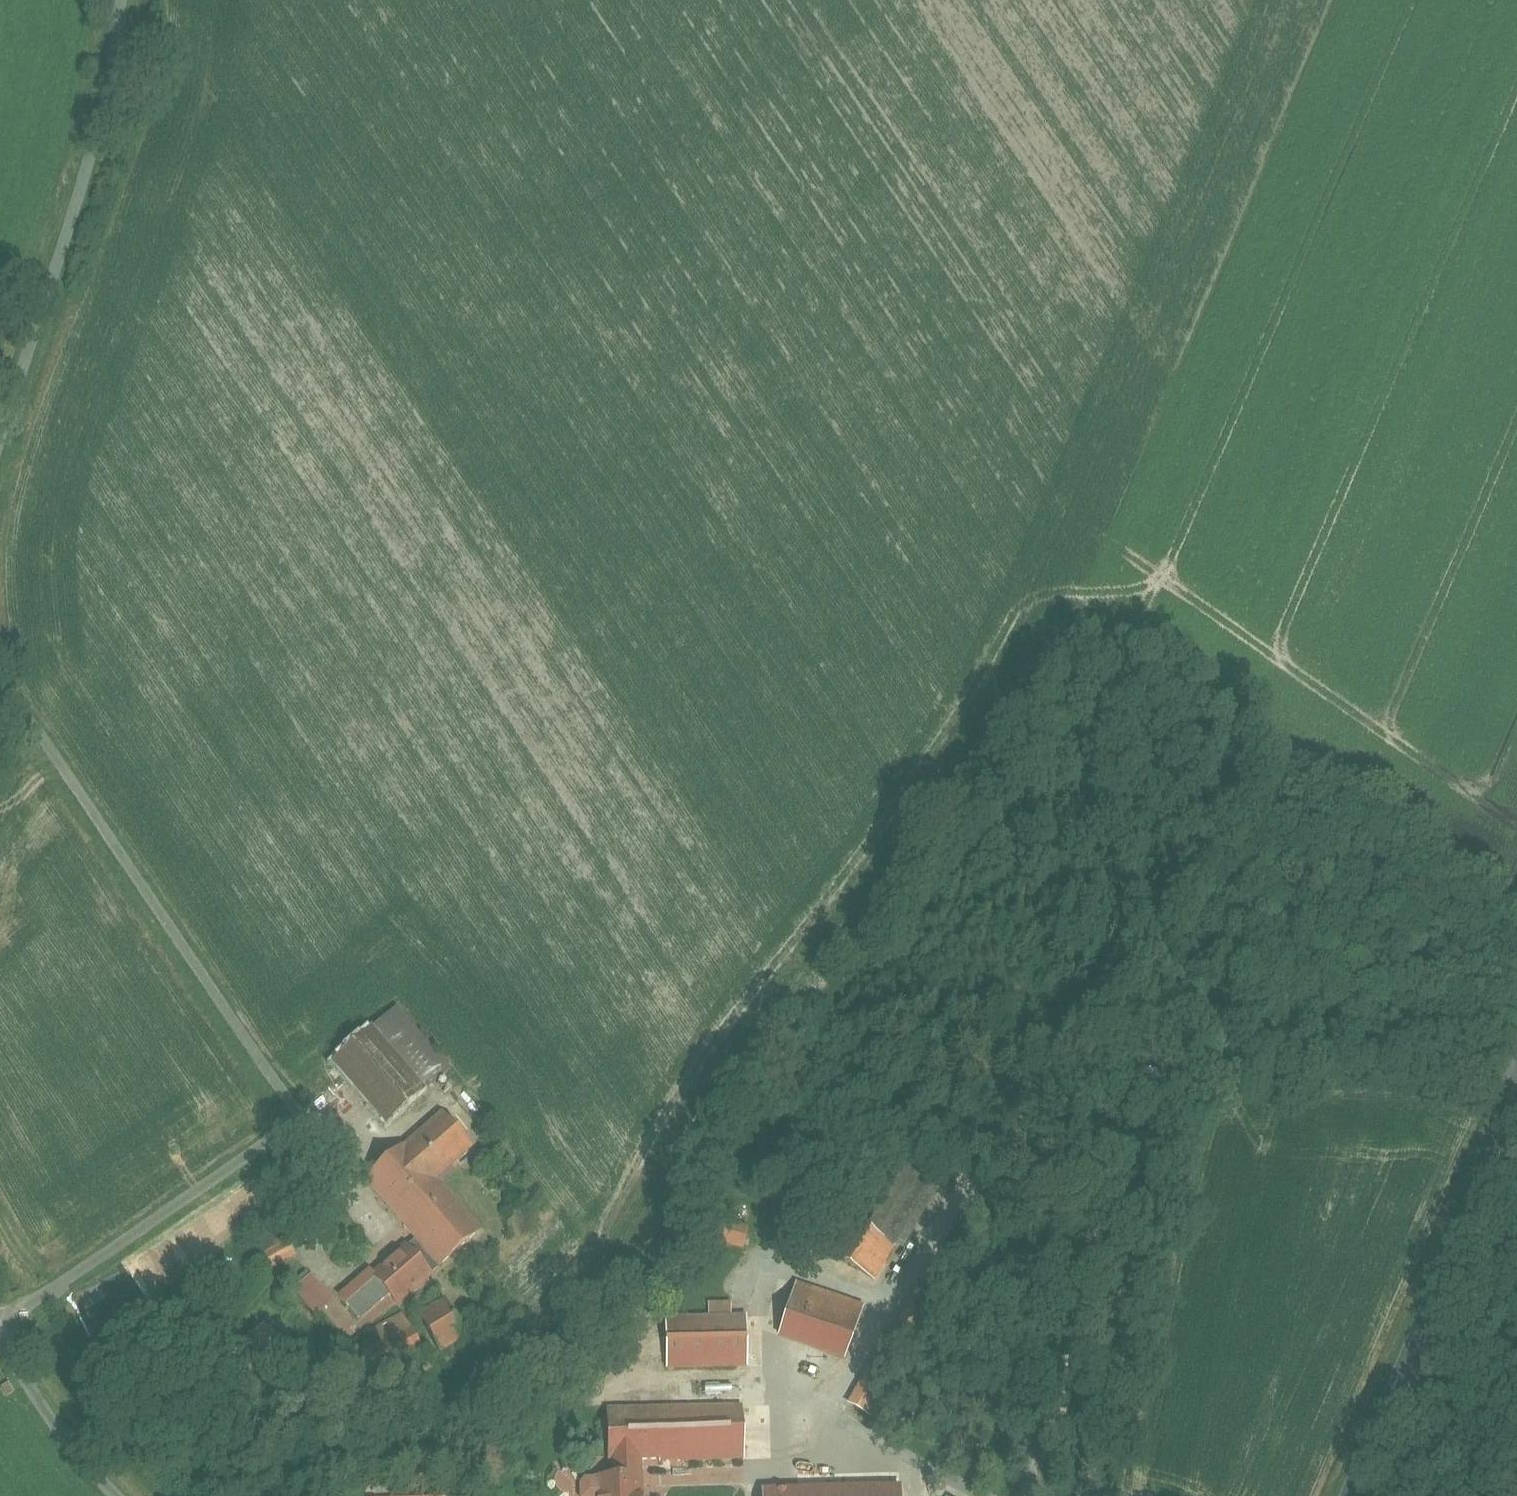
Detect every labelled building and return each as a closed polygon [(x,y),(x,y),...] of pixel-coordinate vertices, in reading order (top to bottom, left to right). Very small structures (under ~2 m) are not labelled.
[(391,1117),(455,1064),(400,998),(336,1051),(391,1117)] [(406,1231),(446,1197),(433,1182),(470,1150),(442,1117),(365,1183),(406,1231)] [(406,1231),(415,1241),(373,1276),(370,1272),(340,1298),(359,1320),(389,1295),(396,1303),(477,1234),(446,1197),(406,1231)] [(744,1252),(750,1230),(721,1221),(714,1243),(744,1252)] [(855,1225),(824,1267),(867,1299),(898,1257),(855,1225)] [(251,1243),(262,1271),(295,1259),(285,1231),(251,1243)] [(331,1302),(311,1279),(296,1292),(317,1315),(331,1302)] [(915,1283),(911,1281),(838,1412),(873,1432),(875,1428),(947,1301),(915,1283)] [(774,1347),(848,1367),(864,1305),(790,1285),(774,1347)] [(479,1328),(450,1293),(426,1312),(456,1347),(479,1328)] [(373,1351),(383,1367),(426,1342),(406,1308),(380,1324),(390,1341),(373,1351)] [(664,1354),(748,1356),(749,1314),(665,1312),(664,1354)] [(645,1476),(740,1476),(741,1419),(603,1423),(603,1485),(595,1485),(595,1495),(645,1495),(645,1476)] [(761,1489),(761,1495),(907,1495),(906,1486),(761,1489)]
